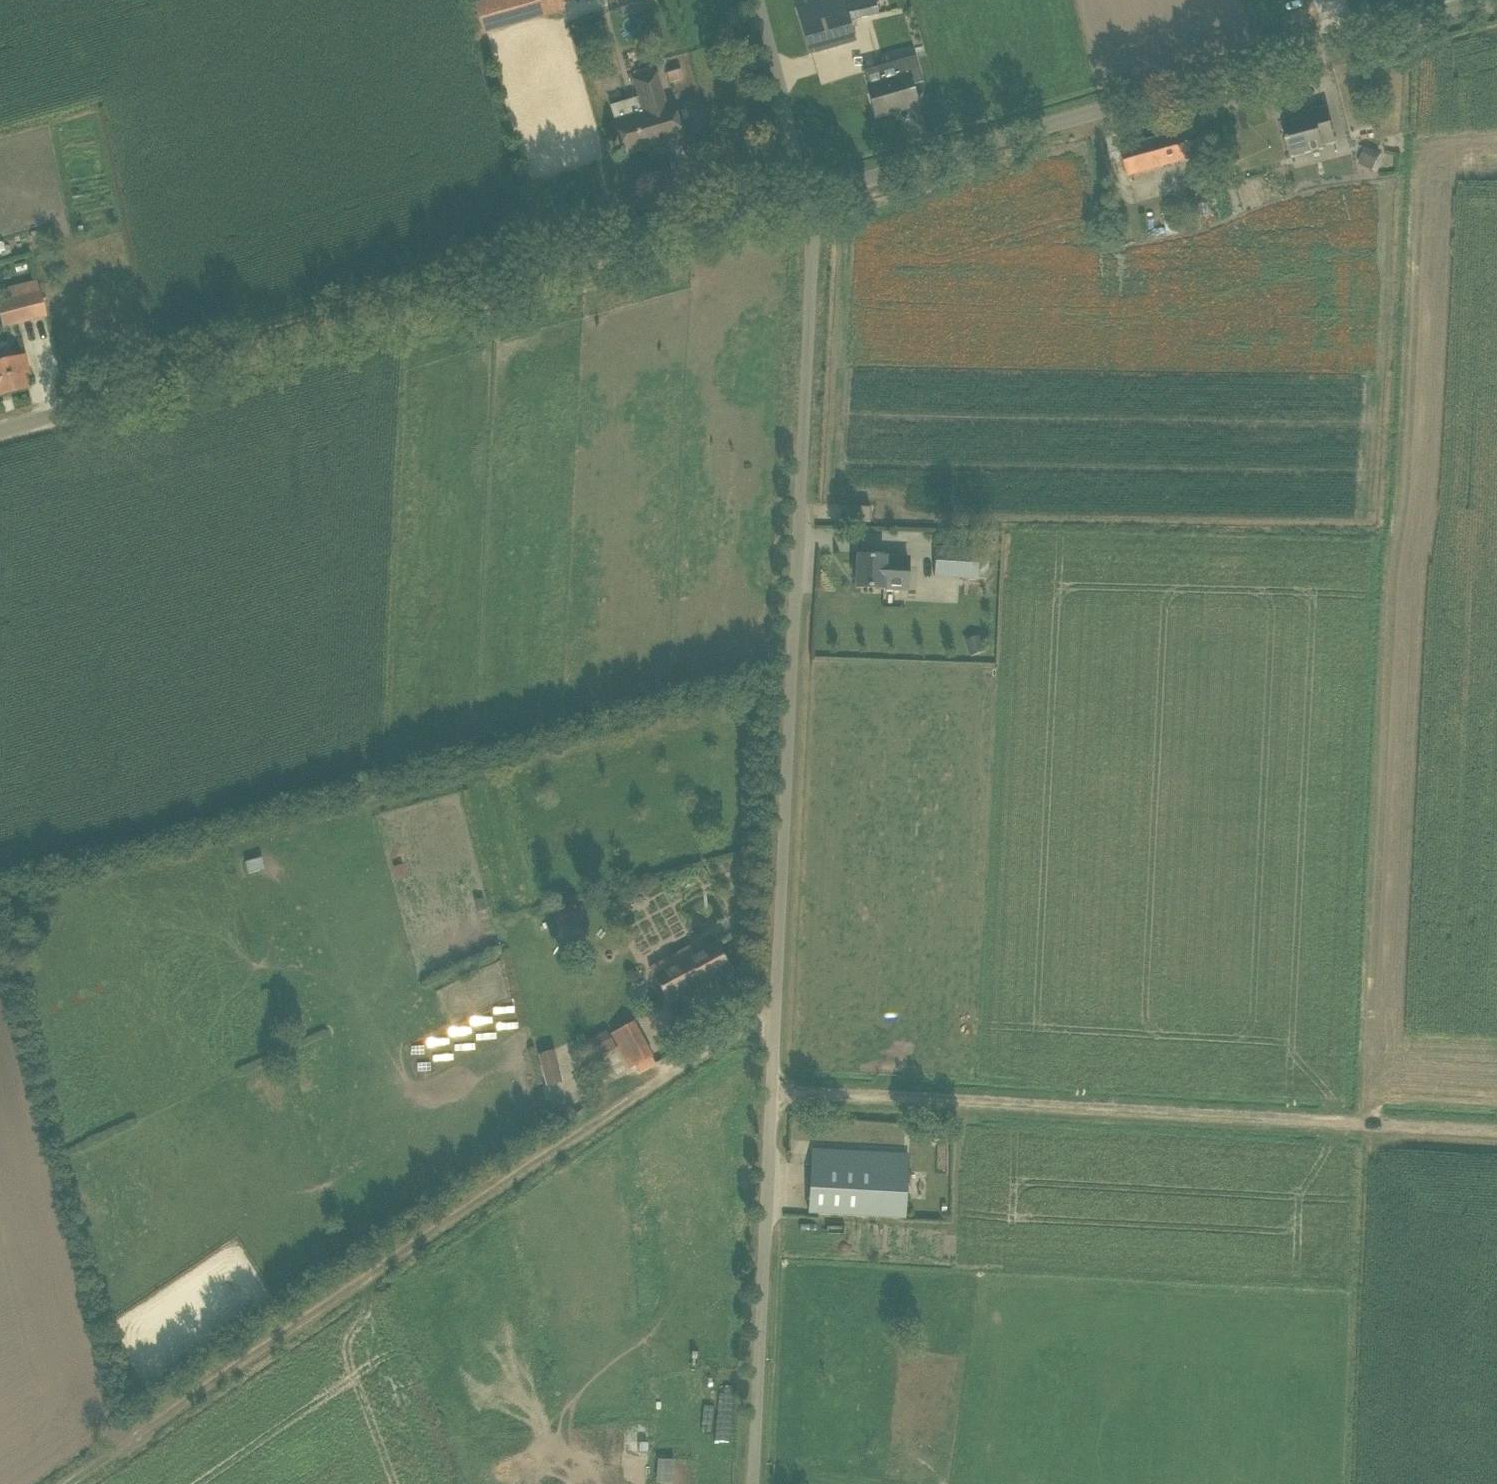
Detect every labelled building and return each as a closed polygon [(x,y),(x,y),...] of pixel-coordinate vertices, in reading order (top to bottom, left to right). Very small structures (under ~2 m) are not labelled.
[(472,0),(480,32),(565,10),(563,1),(566,0),(474,0),(472,0)] [(813,0),(794,0),(809,54),(856,40),(844,0),(814,0),(813,0)] [(644,9),(642,1),(630,4),(630,5),(632,12),(644,9)] [(917,106),(911,85),(923,82),(916,56),(893,63),(897,79),(867,87),(876,117),(917,106)] [(614,123),(624,155),(682,138),(672,107),(666,108),(656,74),(634,80),(644,115),(614,123)] [(896,121),(900,142),(926,136),(920,107),(904,110),(906,119),(896,121)] [(1283,124),(1292,158),(1311,152),(1311,151),(1336,143),(1326,107),(1312,111),(1314,116),(1283,124)] [(1201,126),(1122,148),(1129,176),(1209,153),(1201,126)] [(1368,146),(1359,164),(1372,171),(1381,153),(1368,146)] [(41,291),(0,302),(0,315),(3,329),(48,317),(41,291)] [(24,353),(0,359),(0,395),(0,394),(1,396),(27,389),(23,374),(29,372),(24,353)] [(860,507),(859,521),(870,522),(870,507),(860,507)] [(935,576),(978,579),(980,549),(937,547),(935,576)] [(870,553),(870,556),(858,556),(856,588),(902,591),(903,558),(882,557),(882,553),(870,553)] [(690,989),(691,991),(730,970),(716,944),(695,955),(690,946),(651,966),(670,1002),(682,995),(682,994),(690,989)] [(631,1022),(609,1034),(628,1069),(650,1057),(631,1022)] [(598,1058),(615,1047),(604,1029),(587,1040),(598,1058)] [(537,1052),(541,1085),(559,1083),(555,1049),(537,1052)] [(909,1169),(811,1165),(809,1213),(906,1217),(909,1169)] [(672,1483),(673,1459),(655,1459),(654,1483),(672,1483)]
